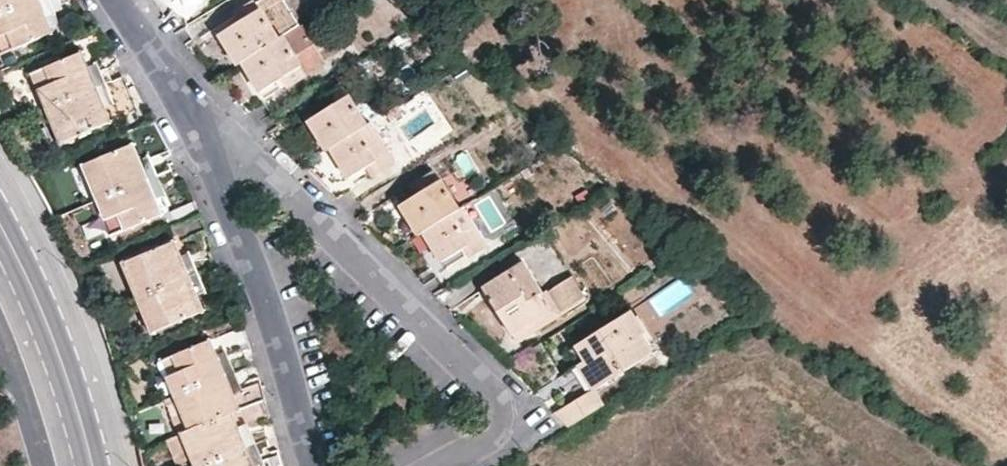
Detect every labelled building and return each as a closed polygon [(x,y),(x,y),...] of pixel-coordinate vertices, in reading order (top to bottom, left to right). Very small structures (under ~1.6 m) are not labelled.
[(0,14),(0,44),(3,52),(51,32),(45,16),(38,0),(33,0),(0,14)] [(33,0),(0,0),(0,14),(33,0)] [(45,16),(54,13),(49,0),(38,0),(45,16)] [(256,2),(261,11),(263,10),(282,40),(285,38),(302,28),(284,0),(259,0),(256,2)] [(243,22),(261,11),(256,2),(238,13),(243,22)] [(245,64),(282,40),(263,10),(261,11),(243,22),(222,35),(241,65),(245,64)] [(302,28),(285,38),(304,66),(299,69),(304,78),(326,63),(302,28)] [(105,47),(99,32),(75,41),(80,53),(83,51),(85,55),(93,52),(105,47)] [(304,66),(285,38),(282,40),(245,64),(263,92),(279,81),(299,69),(304,66)] [(80,53),(34,71),(48,105),(98,86),(89,65),(87,60),(85,55),(83,51),(80,53)] [(85,55),(87,60),(89,65),(98,62),(93,52),(85,55)] [(105,83),(110,81),(104,68),(100,69),(98,62),(89,65),(98,86),(105,83)] [(304,78),(299,69),(279,81),(284,90),(304,78)] [(98,86),(112,120),(135,110),(120,77),(110,81),(105,83),(98,86)] [(98,86),(48,105),(63,140),(112,120),(98,86)] [(332,108),(350,96),(345,88),(327,100),(332,108)] [(333,150),(371,127),(352,95),(350,96),(332,108),(310,122),(329,152),(333,150)] [(392,154),(375,124),(371,127),(333,150),(351,179),(372,166),(392,154)] [(85,161),(99,196),(148,177),(140,157),(134,143),(85,161)] [(140,157),(148,177),(156,174),(147,153),(140,157)] [(398,163),(392,154),(372,166),(378,175),(398,163)] [(424,192),(442,181),(437,172),(418,183),(424,192)] [(156,174),(148,177),(156,196),(163,192),(156,174)] [(127,226),(162,212),(156,196),(148,177),(99,196),(107,214),(119,209),(127,226)] [(425,234),(462,211),(442,181),(424,192),(402,206),(421,236),(425,234)] [(200,212),(193,198),(162,212),(168,225),(200,212)] [(484,237),(466,209),(462,211),(425,234),(444,262),(465,249),(484,237)] [(489,246),(484,237),(465,249),(470,258),(489,246)] [(180,255),(174,240),(127,258),(140,293),(188,274),(180,255)] [(188,251),(180,255),(188,274),(196,272),(188,251)] [(485,289),(514,335),(551,311),(542,296),(545,294),(525,264),(485,289)] [(196,272),(188,274),(196,292),(204,289),(196,272)] [(188,274),(140,293),(154,327),(203,308),(196,292),(188,274)] [(548,292),(563,317),(590,301),(574,276),(548,292)] [(551,311),(514,335),(519,344),(563,317),(548,292),(545,294),(542,296),(551,311)] [(596,387),(598,391),(655,356),(644,337),(648,335),(634,313),(581,345),(590,360),(582,364),(596,387)] [(249,341),(244,325),(176,352),(182,367),(169,372),(176,391),(224,372),(217,354),(225,351),(249,341)] [(590,360),(581,345),(573,350),(582,364),(590,360)] [(231,369),(225,351),(217,354),(224,372),(231,369)] [(163,358),(169,372),(182,367),(176,352),(163,358)] [(231,391),(239,387),(231,369),(224,372),(231,391)] [(224,372),(176,391),(191,426),(264,398),(260,379),(239,387),(231,391),(224,372)] [(571,428),(606,406),(598,391),(596,387),(555,412),(571,428)] [(269,414),(264,398),(191,426),(187,428),(200,462),(247,444),(240,425),(248,422),(269,414)] [(255,442),(248,422),(240,425),(247,444),(255,442)] [(179,433),(166,438),(175,462),(188,456),(179,433)] [(247,444),(254,462),(261,460),(255,442),(247,444)] [(254,462),(247,444),(200,462),(201,465),(256,465),(254,462)]
